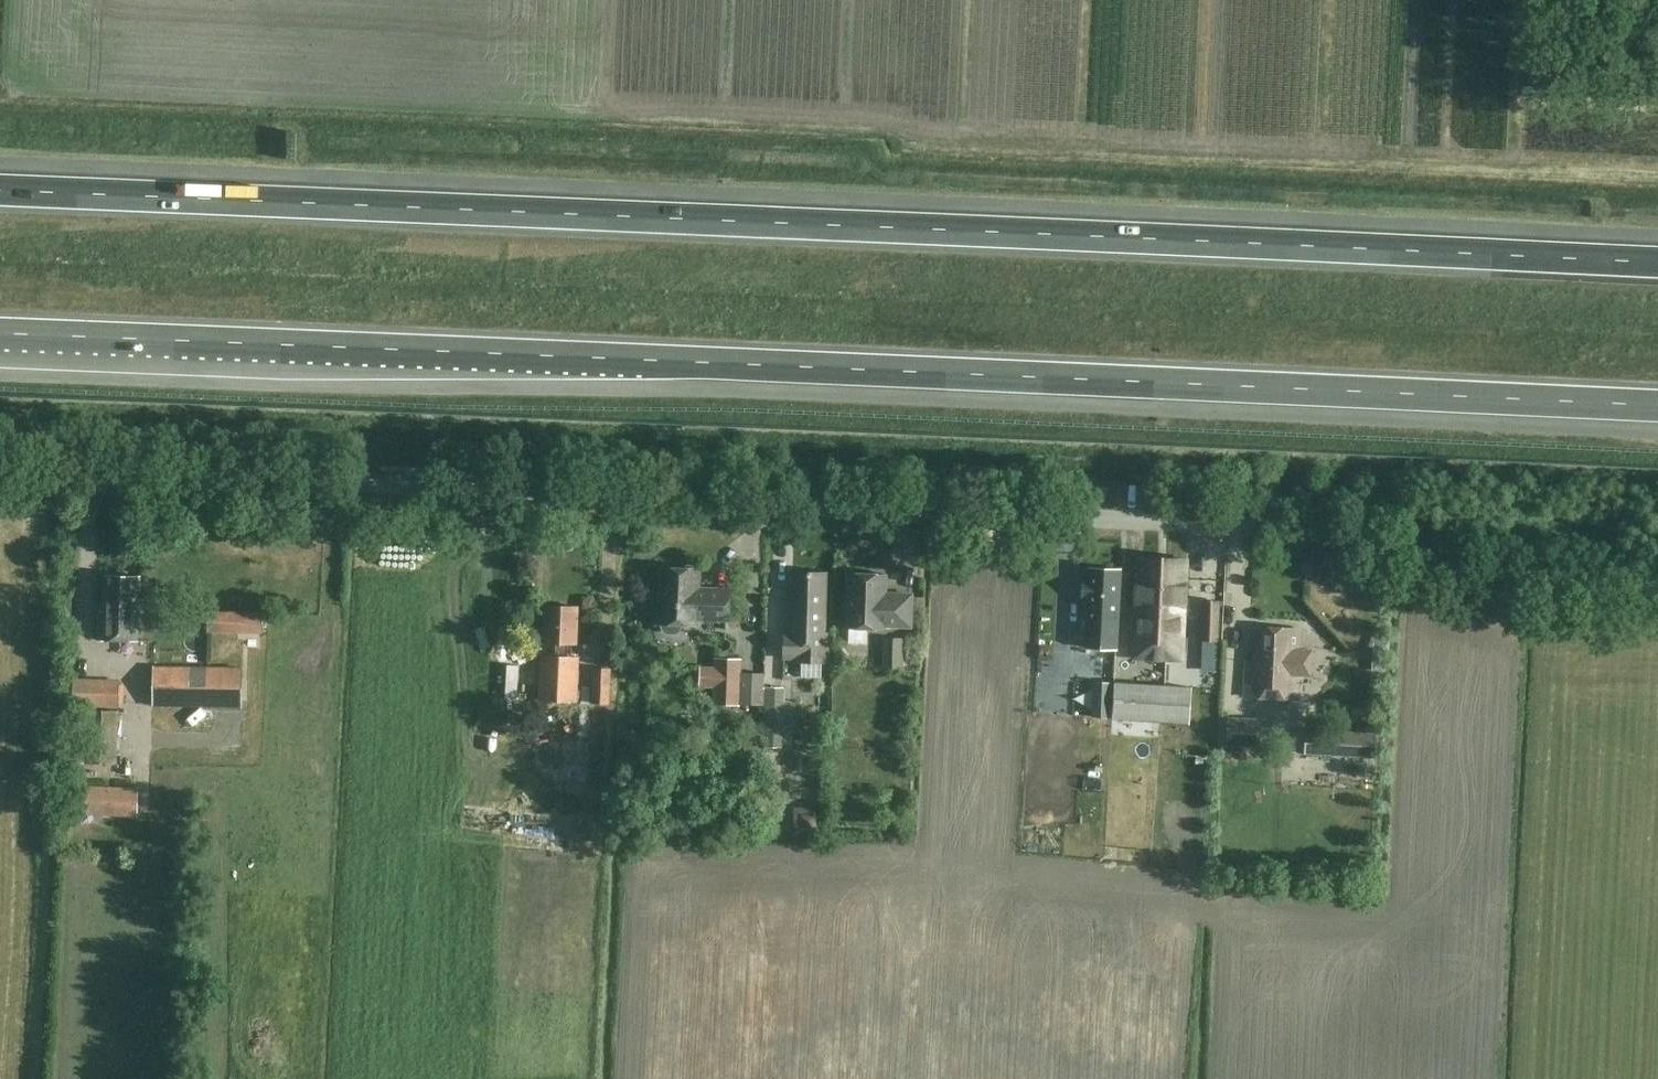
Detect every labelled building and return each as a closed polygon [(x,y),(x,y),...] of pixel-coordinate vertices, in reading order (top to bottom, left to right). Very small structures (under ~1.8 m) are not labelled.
[(1119,592),(1120,579),(1120,569),(1087,568),(1087,580),(1081,579),(1080,603),(1086,603),(1084,649),(1117,650),(1119,607),(1135,608),(1134,652),(1183,654),(1187,561),(1137,559),(1136,592),(1119,592)] [(660,588),(658,624),(663,624),(663,628),(664,631),(666,633),(674,634),(677,632),(678,629),(678,625),(695,626),(696,621),(727,623),(729,592),(698,590),(699,571),(665,569),(664,588),(660,588)] [(784,658),(801,659),(801,676),(822,677),(822,660),(827,660),(828,631),(824,630),(825,591),(826,573),(791,572),(790,633),(785,633),(784,658)] [(848,574),(846,625),(910,627),(911,595),(885,594),(885,575),(848,574)] [(138,602),(138,580),(106,579),(106,602),(100,602),(98,642),(143,643),(145,602),(138,602)] [(1201,602),(1200,642),(1218,643),(1219,602),(1201,602)] [(544,644),(556,644),(555,657),(540,656),(538,702),(577,704),(579,658),(572,658),(572,645),(577,645),(578,608),(546,606),(544,644)] [(262,633),(262,614),(209,614),(208,632),(262,633)] [(1312,650),(1301,650),(1302,629),(1261,627),(1260,661),(1245,661),(1244,697),(1299,700),(1300,676),(1311,676),(1312,650)] [(901,637),(882,637),(881,667),(900,668),(901,637)] [(738,707),(740,663),(715,661),(715,670),(701,670),(700,688),(714,689),(713,705),(738,707)] [(243,666),(153,665),(152,704),(242,705),(243,666)] [(592,704),(609,705),(611,669),(593,669),(592,704)] [(765,673),(741,672),(740,704),(763,705),(765,673)] [(74,680),(73,707),(120,709),(121,682),(74,680)] [(1075,680),(1072,717),(1189,725),(1191,687),(1075,680)] [(765,687),(763,748),(782,748),(784,688),(765,687)] [(86,764),(117,765),(119,712),(87,711),(86,764)] [(1227,719),(1226,745),(1260,747),(1261,721),(1227,719)] [(1304,753),(1375,757),(1376,732),(1305,729),(1304,753)] [(852,741),(851,753),(862,753),(862,742),(852,741)] [(81,815),(134,817),(135,792),(82,789),(81,815)]
